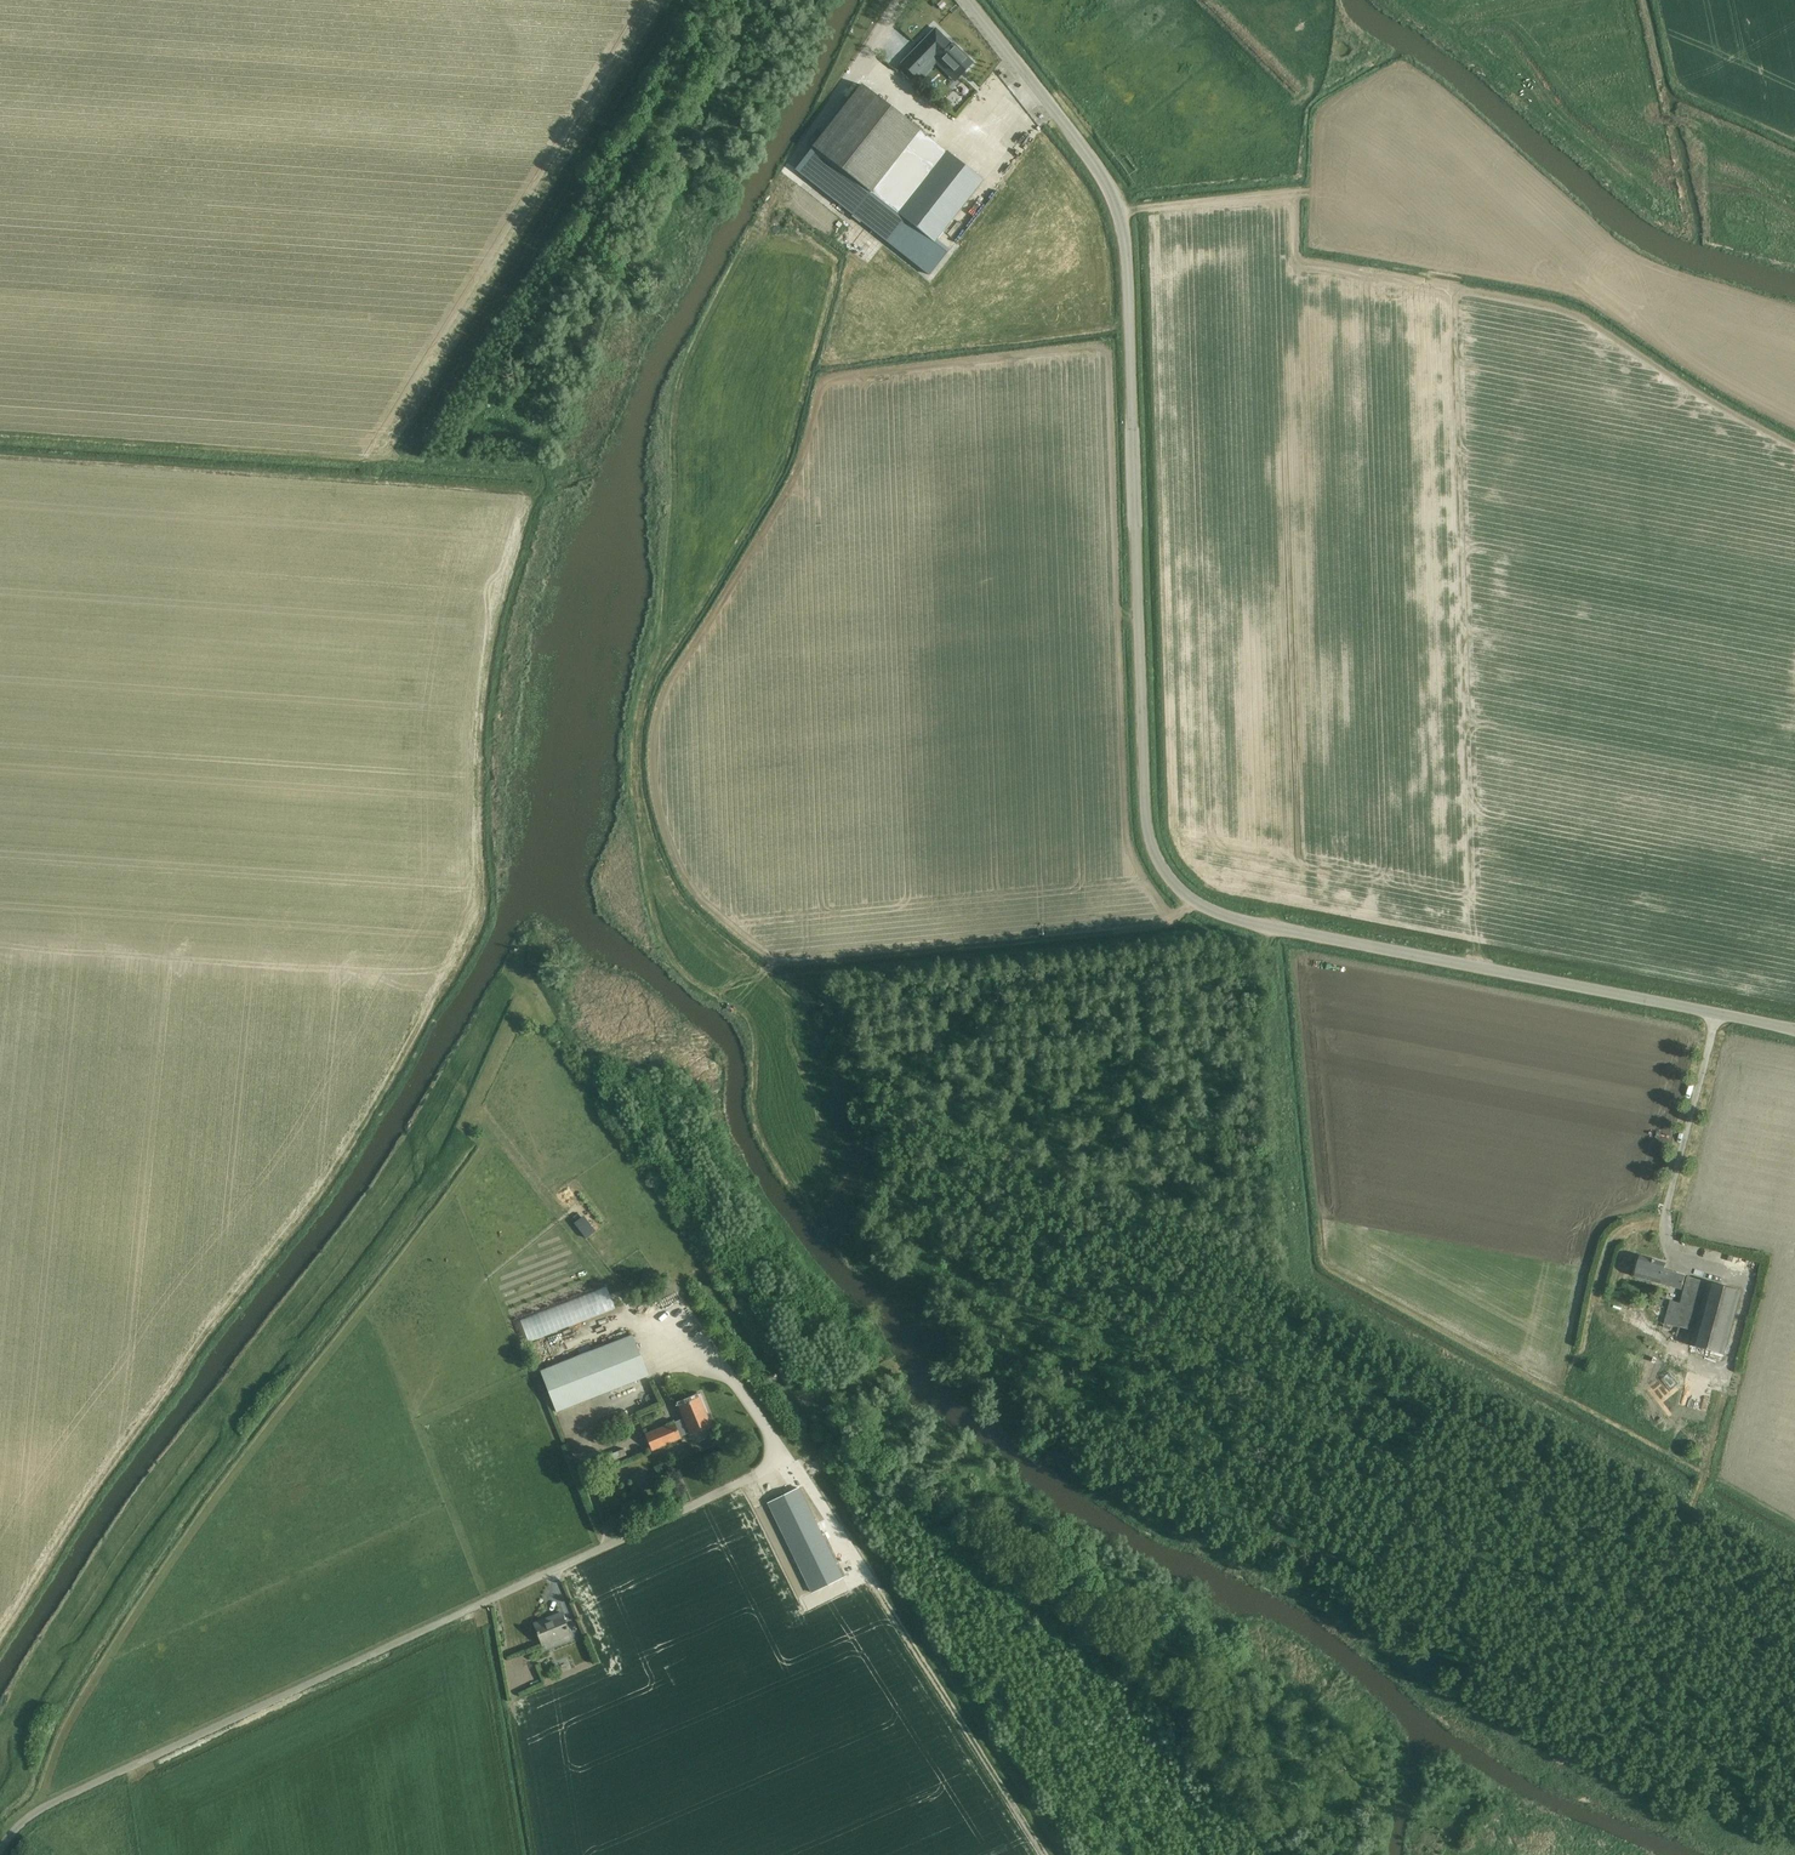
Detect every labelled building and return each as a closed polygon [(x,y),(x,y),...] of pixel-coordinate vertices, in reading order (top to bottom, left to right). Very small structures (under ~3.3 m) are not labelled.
[(958,78),(964,72),(973,62),(953,44),(952,45),(942,35),(935,43),(928,36),(921,43),(935,56),(958,78)] [(901,64),(915,77),(935,56),(921,43),(901,64)] [(983,181),(919,130),(862,84),(795,170),(929,275),(949,250),(935,240),(975,191),(983,181)] [(1682,1289),(1682,1287),(1685,1276),(1664,1270),(1666,1263),(1641,1256),(1635,1277),(1682,1289)] [(648,1272),(642,1274),(644,1280),(650,1278),(648,1272)] [(1741,1291),(1688,1276),(1680,1303),(1671,1300),(1664,1323),(1695,1331),(1691,1346),(1724,1354),(1741,1291)] [(573,1358),(540,1370),(556,1412),(647,1377),(626,1322),(567,1344),(573,1358)] [(646,1434),(648,1438),(652,1450),(680,1438),(677,1430),(686,1426),(690,1434),(711,1425),(699,1398),(678,1407),(683,1418),(674,1422),(646,1434)] [(768,1503),(773,1514),(812,1592),(843,1577),(799,1488),(768,1503)] [(534,1625),(539,1636),(542,1645),(570,1634),(562,1612),(551,1617),(551,1618),(534,1625)]
